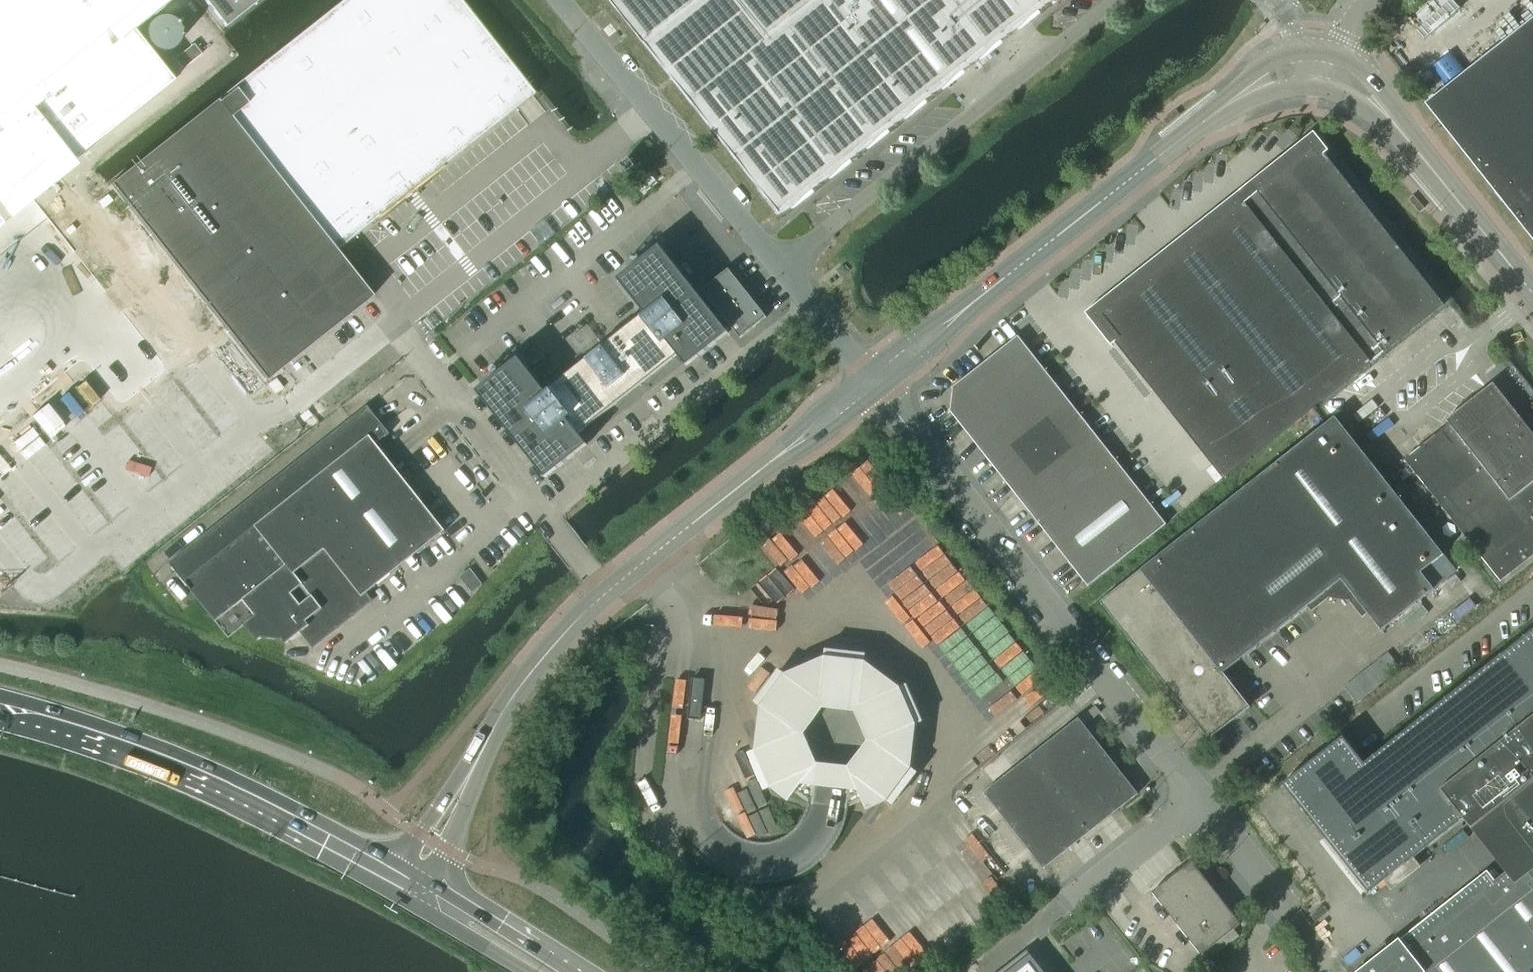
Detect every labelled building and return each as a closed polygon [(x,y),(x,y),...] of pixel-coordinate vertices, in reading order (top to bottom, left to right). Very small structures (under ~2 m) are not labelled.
[(29,195),(30,195),(72,162),(74,161),(73,160),(173,81),(133,31),(172,0),(0,0),(0,218),(29,195)] [(265,380),(288,362),(371,297),(335,251),(343,245),(402,198),(427,178),(515,108),(533,94),(459,0),(342,0),(110,184),(265,380)] [(224,26),(258,0),(203,0),(224,26)] [(780,215),(1051,0),(611,0),(645,43),(676,82),(675,83),(780,215)] [(1425,103),(1532,240),(1532,19),(1425,103)] [(194,44),(174,59),(182,69),(201,53),(194,44)] [(1268,175),(1253,187),(1257,192),(1243,202),(1239,197),(1092,314),(1223,479),(1443,304),(1312,139),(1297,152),(1268,175)] [(655,181),(649,173),(635,184),(641,192),(655,181)] [(476,391),(545,478),(587,445),(578,433),(677,355),(686,366),(728,333),(726,330),(700,298),(659,246),(617,279),(645,314),(641,317),(640,316),(549,388),(550,389),(546,392),(518,358),(476,391)] [(728,269),(702,290),(705,294),(731,326),(740,338),(766,317),(728,269)] [(951,388),(953,389),(950,409),(949,410),(1088,586),(1166,524),(1018,336),(951,388)] [(275,378),(268,384),(275,393),(283,387),(275,378)] [(1446,420),(1449,424),(1404,459),(1500,581),(1532,555),(1532,435),(1492,384),(1446,420)] [(1334,417),(1100,602),(1166,685),(1167,686),(1183,707),(1184,708),(1208,739),(1209,739),(1250,707),(1223,673),(1307,606),(1341,580),(1367,614),(1381,631),(1434,589),(1420,572),(1443,555),(1334,417)] [(1363,763),(1342,737),(1283,784),(1368,892),(1462,818),(1471,829),(1505,872),(1494,880),(1486,869),(1399,938),(1356,971),(1532,971),(1532,629),(1363,763)] [(780,671),(757,703),(770,714),(767,746),(751,753),(767,789),(783,782),(808,802),(827,804),(848,806),(877,793),(891,804),(915,771),(901,761),(905,729),(921,722),(905,686),(889,692),(863,673),(865,656),(825,652),(823,669),(794,681),(780,671)] [(705,680),(692,679),(688,719),(700,721),(705,680)] [(984,792),(1043,868),(1138,794),(1078,718),(984,792)] [(1152,892),(1167,911),(1201,954),(1240,924),(1191,862),(1152,892)] [(1027,950),(999,971),(1044,971),(1027,950)]
